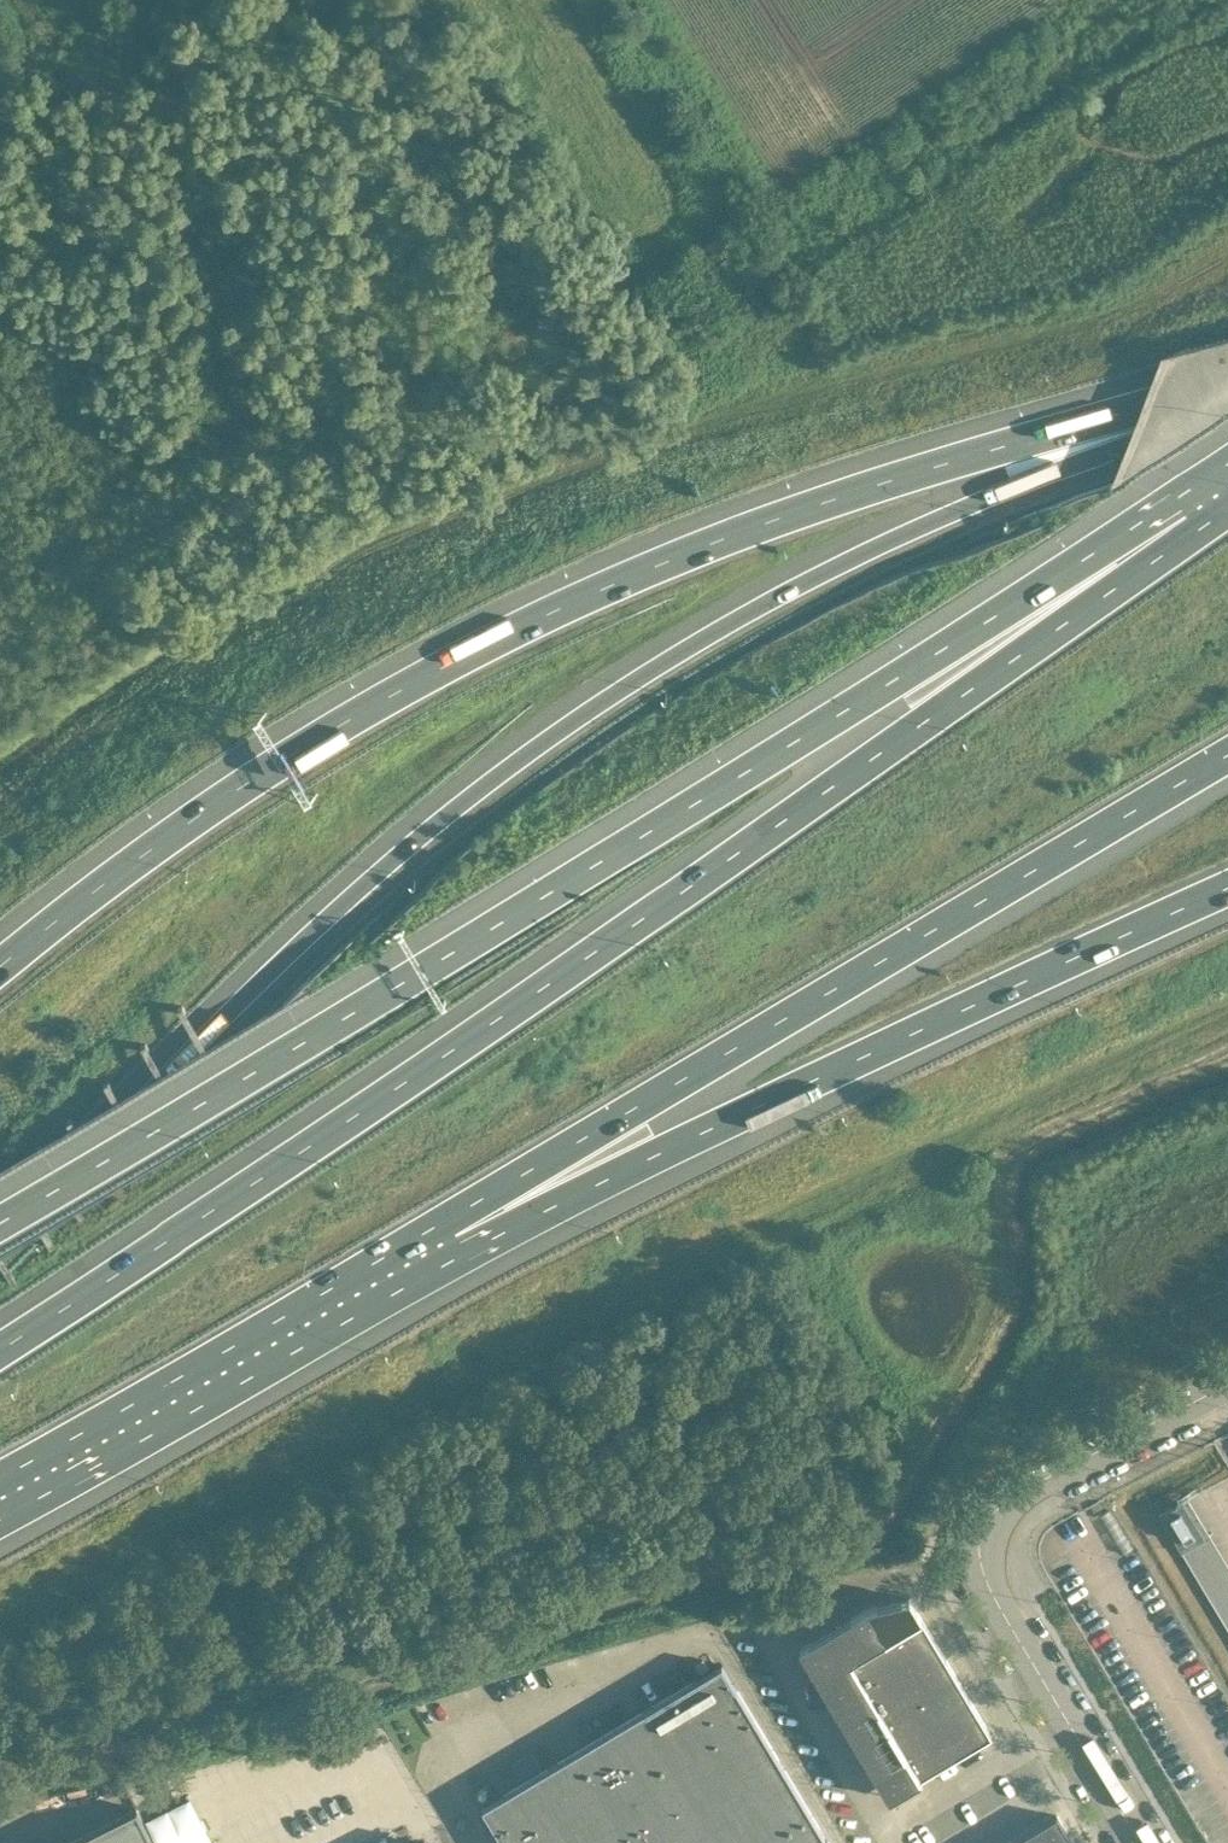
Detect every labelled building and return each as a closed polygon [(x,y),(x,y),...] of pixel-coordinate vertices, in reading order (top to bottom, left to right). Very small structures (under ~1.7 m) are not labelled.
[(1227,1616),(1227,1547),(1198,1492),(1168,1509),(1227,1616)] [(869,1606),(800,1647),(814,1670),(806,1675),(806,1673),(804,1674),(810,1701),(811,1701),(812,1702),(830,1698),(877,1776),(889,1797),(920,1779),(922,1778),(993,1735),(922,1617),(911,1598),(869,1606)] [(723,1662),(483,1806),(505,1842),(831,1842),(723,1662)] [(138,1807),(66,1842),(156,1842),(138,1807)] [(1008,1842),(1076,1842),(1058,1813),(1008,1842)]
